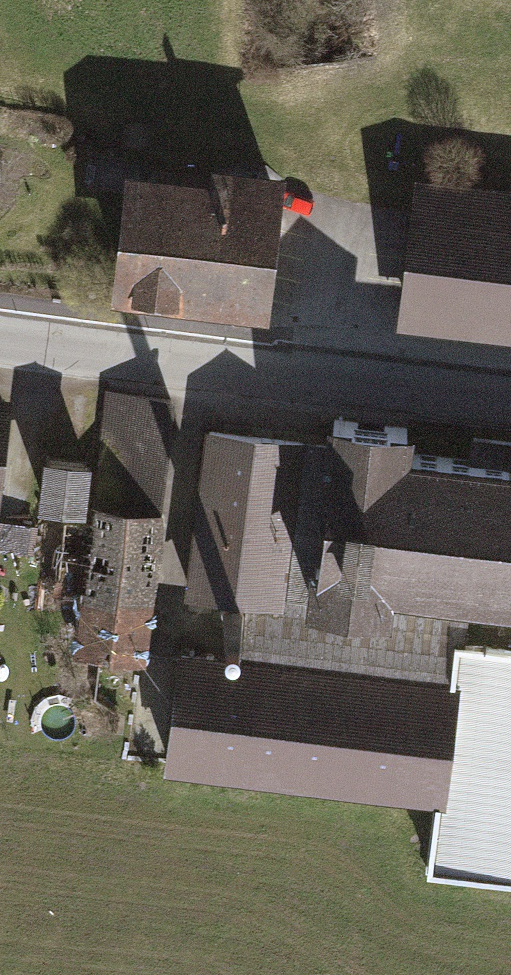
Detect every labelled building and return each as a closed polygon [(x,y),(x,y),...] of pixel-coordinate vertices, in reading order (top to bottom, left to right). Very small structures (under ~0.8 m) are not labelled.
[(204,168),(118,158),(102,290),(239,306),(262,308),(279,161),(206,152),(204,168)] [(420,170),(399,324),(510,339),(510,182),(420,170)] [(10,389),(0,388),(0,461),(10,389)] [(91,498),(158,506),(171,398),(105,390),(91,498)] [(327,427),(326,445),(306,609),(397,620),(399,597),(472,606),(510,610),(510,466),(412,454),(414,437),(374,432),(327,427)] [(297,442),(208,430),(187,598),(247,608),(277,612),(297,442)] [(326,445),(297,442),(277,612),(247,608),(242,653),(449,679),(454,640),(468,641),(472,606),(399,597),(397,620),(306,609),(326,445)] [(86,453),(38,448),(32,498),(80,504),(86,453)] [(158,506),(91,498),(90,513),(60,510),(51,584),(81,587),(74,646),(140,654),(158,506)] [(454,640),(449,679),(434,799),(425,870),(510,880),(510,646),(468,641),(454,640)] [(242,653),(178,645),(163,765),(434,799),(449,679),(242,653)]
